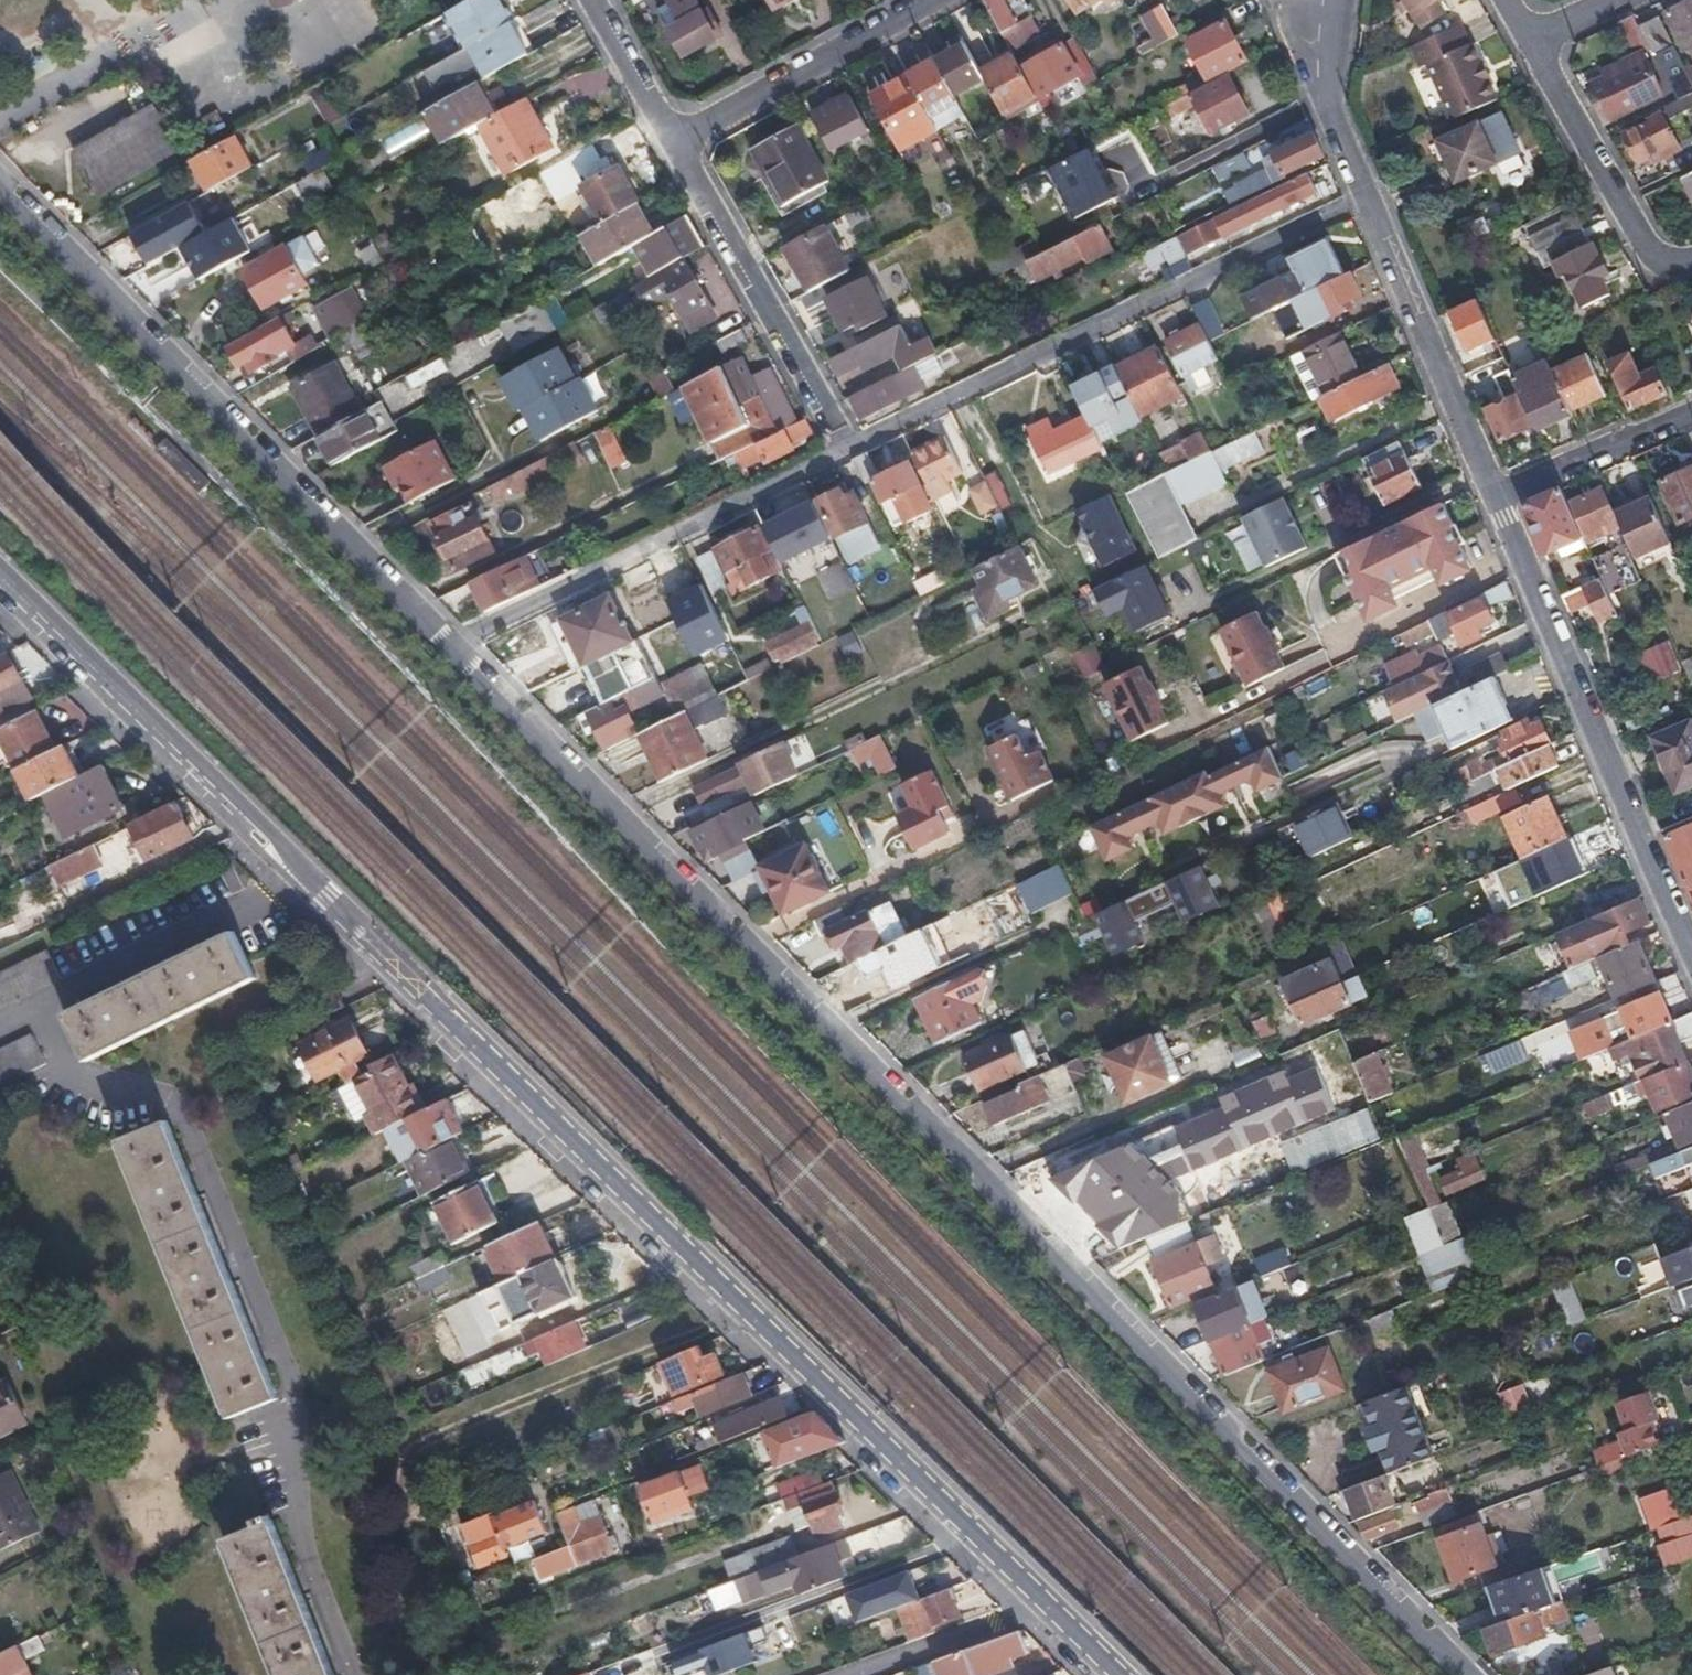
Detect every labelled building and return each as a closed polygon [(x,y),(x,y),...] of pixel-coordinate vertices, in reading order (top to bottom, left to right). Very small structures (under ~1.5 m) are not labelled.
[(277,14),(305,0),(270,0),(277,14)] [(516,17),(506,0),(466,0),(446,12),(466,45),(516,17)] [(671,3),(682,23),(671,29),(686,55),(723,34),(710,10),(705,12),(698,0),(669,0),(671,3)] [(1012,50),(1015,55),(1038,43),(1024,18),(1027,16),(1018,0),(984,0),(1012,50)] [(1075,17),(1109,0),(1065,0),(1075,17)] [(1421,29),(1462,3),(1460,0),(1403,0),(1421,29)] [(1667,13),(1685,51),(1691,47),(1691,0),(1667,13)] [(682,23),(671,3),(659,10),(671,29),(682,23)] [(1136,43),(1142,55),(1181,34),(1163,3),(1142,15),(1152,35),(1136,43)] [(1633,13),(1617,20),(1634,54),(1601,69),(1604,78),(1588,86),(1604,121),(1666,92),(1644,50),(1651,48),(1639,26),(1633,13)] [(1651,48),(1653,54),(1673,45),(1659,16),(1639,26),(1651,48)] [(485,76),(533,48),(516,17),(466,45),(477,62),(485,76)] [(1209,76),(1245,57),(1227,21),(1191,39),(1209,76)] [(1434,62),(1457,117),(1501,99),(1493,83),(1497,81),(1477,44),(1474,46),(1465,25),(1416,46),(1424,66),(1434,62)] [(1098,79),(1074,40),(1060,48),(1073,68),(1082,87),(1085,86),(1098,79)] [(963,43),(935,58),(954,94),(982,78),(978,69),(963,43)] [(1027,65),(1060,48),(1057,43),(1024,61),(1027,65)] [(477,62),(466,45),(424,69),(431,83),(433,86),(477,62)] [(1679,98),(1691,92),(1691,83),(1686,70),(1682,63),(1673,45),(1653,54),(1657,60),(1667,56),(1670,62),(1663,65),(1679,98)] [(1039,86),(1073,68),(1060,48),(1027,65),(1039,86)] [(1015,55),(1012,50),(978,69),(982,78),(1002,113),(1028,99),(1037,112),(1044,108),(1015,55)] [(935,58),(905,75),(922,106),(934,128),(963,112),(954,94),(935,58)] [(431,83),(424,69),(403,80),(411,94),(431,83)] [(1193,93),(1197,101),(1212,128),(1248,110),(1229,73),(1193,93)] [(922,106),(905,75),(869,94),(885,126),(897,149),(935,129),(934,128),(922,106)] [(477,123),(493,113),(476,81),(427,108),(444,141),(477,123)] [(315,102),(328,124),(342,116),(330,94),(315,102)] [(864,128),(845,95),(813,114),(832,147),(864,128)] [(553,147),(524,96),(493,113),(477,123),(506,173),(553,147)] [(155,105),(75,154),(98,193),(179,145),(155,105)] [(1648,157),(1651,162),(1680,147),(1662,115),(1625,134),(1639,161),(1648,157)] [(1491,118),(1432,144),(1439,161),(1445,158),(1456,181),(1508,158),(1491,118)] [(784,204),(826,181),(795,124),(753,147),(784,204)] [(1323,154),(1313,131),(1273,150),(1282,168),(1276,170),(1269,174),(1266,167),(1239,179),(1240,183),(1223,192),(1228,201),(1323,154)] [(460,215),(480,251),(485,258),(516,241),(509,230),(545,210),(548,208),(540,193),(557,184),(555,181),(588,162),(590,165),(618,150),(608,132),(460,215)] [(191,159),(209,190),(253,165),(236,134),(191,159)] [(326,141),(301,148),(307,170),(333,163),(326,141)] [(1104,162),(1122,168),(1127,152),(1109,146),(1104,162)] [(1087,149),(1048,169),(1073,218),(1112,198),(1087,149)] [(1249,164),(1242,149),(1211,165),(1219,180),(1249,164)] [(1282,168),(1273,150),(1268,153),(1276,170),(1282,168)] [(590,227),(635,201),(638,199),(619,166),(583,185),(586,191),(598,213),(588,219),(587,219),(590,227)] [(1215,217),(1223,236),(1316,191),(1307,171),(1215,217)] [(577,196),(588,219),(598,213),(586,191),(577,196)] [(1608,273),(1570,200),(1500,231),(1505,243),(1523,236),(1540,268),(1551,262),(1570,298),(1577,295),(1582,305),(1608,293),(1601,278),(1608,273)] [(590,227),(582,232),(598,262),(631,244),(653,232),(635,201),(590,227)] [(862,203),(858,206),(843,213),(848,225),(867,214),(862,203)] [(187,243),(194,239),(177,208),(170,213),(183,235),(187,243)] [(509,230),(516,241),(551,222),(545,210),(509,230)] [(261,211),(231,228),(239,243),(269,226),(261,211)] [(683,255),(706,243),(689,212),(653,232),(631,244),(648,274),(657,270),(658,269),(683,255)] [(183,235),(170,213),(133,233),(146,256),(183,235)] [(1177,258),(1223,236),(1215,217),(1168,241),(1177,258)] [(1112,248),(1100,222),(1040,253),(1029,258),(1039,275),(1041,278),(1054,271),(1062,267),(1085,256),(1088,260),(1112,248)] [(803,282),(809,292),(847,272),(834,248),(837,246),(824,224),(784,245),(797,270),(803,265),(810,277),(803,282)] [(187,243),(183,235),(146,256),(150,264),(187,243)] [(1246,293),(1256,317),(1314,288),(1343,273),(1327,239),(1288,258),(1291,263),(1294,270),(1284,275),(1246,293)] [(997,259),(1004,271),(1018,264),(1029,258),(1040,253),(1032,240),(997,259)] [(369,265),(383,258),(373,241),(361,248),(369,265)] [(1152,249),(1137,256),(1146,272),(1177,258),(1168,241),(1152,249)] [(284,247),(243,270),(263,306),(305,283),(284,247)] [(658,269),(657,270),(658,271),(637,283),(646,298),(667,287),(690,325),(716,311),(683,255),(658,269)] [(1029,258),(1018,264),(1027,281),(1039,275),(1029,258)] [(1170,265),(1175,276),(1190,269),(1184,258),(1170,265)] [(1294,270),(1291,263),(1280,268),(1284,275),(1294,270)] [(797,270),(803,282),(810,277),(803,265),(797,270)] [(1066,274),(1062,267),(1054,271),(1058,278),(1066,274)] [(1360,292),(1348,271),(1343,273),(1314,288),(1317,299),(1310,303),(1318,320),(1325,316),(1326,317),(1346,308),(1344,302),(1360,292)] [(846,329),(882,309),(866,276),(828,297),(846,329)] [(607,299),(614,312),(633,301),(626,289),(607,299)] [(352,327),(360,323),(341,291),(315,306),(333,338),(343,332),(352,327)] [(498,319),(514,349),(556,325),(541,294),(498,319)] [(1490,342),(1495,339),(1477,297),(1449,309),(1468,350),(1478,348),(1480,353),(1493,349),(1490,342)] [(489,397),(618,326),(609,309),(604,299),(592,306),(556,325),(514,349),(474,372),(489,397)] [(1209,299),(1192,307),(1201,325),(1206,335),(1221,328),(1209,299)] [(288,349),(294,362),(320,345),(314,334),(298,341),(281,315),(263,324),(265,328),(231,347),(240,364),(247,360),(252,370),(288,349)] [(900,325),(833,359),(841,376),(863,365),(867,370),(901,353),(897,344),(908,338),(900,325)] [(1193,373),(1218,360),(1209,341),(1206,335),(1201,325),(1167,340),(1188,383),(1195,379),(1193,373)] [(740,326),(717,338),(723,350),(746,338),(740,326)] [(357,356),(365,351),(352,327),(343,332),(357,356)] [(1362,374),(1340,330),(1303,348),(1312,366),(1320,383),(1326,392),(1362,374)] [(915,366),(938,355),(929,338),(903,352),(911,369),(915,366)] [(1118,367),(1143,416),(1183,395),(1160,346),(1118,367)] [(1608,363),(1628,410),(1666,393),(1656,369),(1638,375),(1628,353),(1608,363)] [(1553,374),(1569,410),(1606,394),(1602,383),(1609,378),(1600,356),(1592,359),(1589,355),(1551,372),(1553,374)] [(382,403),(447,374),(441,360),(376,389),(382,403)] [(1465,372),(1473,389),(1495,379),(1494,374),(1500,372),(1494,360),(1465,372)] [(317,435),(320,433),(358,411),(330,363),(290,387),(317,435)] [(1396,387),(1384,363),(1362,374),(1326,392),(1321,395),(1334,418),(1396,387)] [(1143,416),(1118,367),(1116,364),(1073,386),(1088,416),(1093,426),(1106,420),(1117,443),(1148,427),(1143,416)] [(685,384),(723,457),(733,452),(757,440),(777,430),(758,394),(741,402),(736,390),(721,365),(685,384)] [(911,369),(852,398),(863,416),(925,385),(915,366),(911,369)] [(1306,390),(1320,383),(1312,366),(1298,373),(1306,390)] [(646,375),(659,398),(674,390),(661,367),(646,375)] [(559,450),(596,431),(659,398),(646,375),(643,370),(517,437),(531,464),(559,450)] [(773,373),(736,390),(741,402),(758,394),(777,430),(800,418),(773,373)] [(1538,424),(1569,410),(1553,374),(1540,380),(1537,376),(1521,383),(1538,424)] [(1517,395),(1486,408),(1500,440),(1531,426),(1517,395)] [(397,427),(391,418),(379,399),(358,411),(320,433),(336,463),(397,427)] [(1049,419),(1026,430),(1048,474),(1103,447),(1093,426),(1088,416),(1056,432),(1049,419)] [(792,443),(814,432),(806,417),(800,418),(777,430),(757,440),(766,456),(768,460),(794,446),(792,443)] [(1253,429),(1249,431),(1254,440),(1273,430),(1269,421),(1253,429)] [(1161,451),(1171,470),(1210,451),(1205,441),(1201,432),(1161,451)] [(1205,441),(1210,451),(1221,445),(1226,443),(1221,433),(1205,441)] [(943,436),(910,452),(914,458),(925,481),(933,499),(949,491),(944,481),(961,473),(943,436)] [(411,500),(412,502),(455,478),(433,437),(385,462),(393,479),(399,477),(404,486),(411,500)] [(1221,445),(1226,455),(1239,448),(1234,439),(1226,443),(1221,445)] [(757,440),(733,452),(741,468),(766,456),(757,440)] [(1210,451),(1171,470),(1181,491),(1231,467),(1226,455),(1221,445),(1210,451)] [(531,464),(490,485),(497,500),(567,463),(559,450),(531,464)] [(866,453),(853,459),(867,486),(874,483),(884,502),(914,487),(925,481),(914,458),(878,476),(866,453)] [(1418,485),(1404,453),(1369,470),(1385,502),(1418,485)] [(997,505),(999,509),(1010,503),(993,467),(981,473),(984,480),(997,505)] [(1660,481),(1679,525),(1691,520),(1691,468),(1660,481)] [(1162,475),(1172,495),(1181,491),(1171,470),(1162,475)] [(1126,493),(1157,558),(1194,540),(1172,495),(1162,475),(1126,493)] [(399,477),(393,479),(398,488),(404,486),(399,477)] [(984,480),(967,489),(979,513),(997,505),(984,480)] [(929,516),(939,511),(937,506),(933,499),(925,481),(914,487),(929,516)] [(853,505),(845,488),(822,500),(838,533),(869,518),(861,501),(853,505)] [(1522,505),(1543,554),(1584,537),(1567,503),(1560,488),(1522,505)] [(1567,503),(1584,537),(1584,538),(1588,548),(1619,533),(1601,488),(1567,503)] [(1075,507),(1100,564),(1133,549),(1107,493),(1075,507)] [(1283,496),(1241,516),(1266,566),(1308,545),(1283,496)] [(1651,497),(1615,512),(1635,558),(1671,542),(1651,497)] [(1336,552),(1367,623),(1398,606),(1395,600),(1435,580),(1439,587),(1471,571),(1450,525),(1453,524),(1442,501),(1336,552)] [(832,535),(816,502),(767,524),(784,559),(832,535)] [(434,522),(456,567),(495,548),(473,503),(434,522)] [(741,591),(776,573),(766,551),(774,548),(763,526),(701,556),(719,592),(737,583),(741,591)] [(1036,584),(1018,547),(975,568),(994,606),(1036,584)] [(495,548),(456,567),(457,569),(495,550),(495,548)] [(766,551),(776,573),(784,568),(774,548),(766,551)] [(528,553),(473,580),(489,610),(542,584),(528,553)] [(831,596),(855,583),(844,559),(819,572),(831,596)] [(1126,573),(1098,587),(1110,612),(1128,603),(1140,628),(1172,612),(1147,563),(1126,573)] [(915,582),(923,596),(948,584),(940,569),(915,582)] [(1512,594),(1505,578),(1478,591),(1486,607),(1512,594)] [(1561,596),(1568,612),(1592,602),(1601,621),(1617,614),(1602,578),(1561,596)] [(1486,607),(1478,591),(1396,632),(1402,640),(1430,626),(1434,634),(1452,626),(1458,639),(1477,629),(1472,617),(1487,609),(1486,607)] [(607,704),(658,678),(639,640),(634,641),(612,595),(556,623),(580,669),(588,666),(607,704)] [(779,656),(821,635),(805,602),(800,604),(806,618),(769,636),(779,656)] [(1255,610),(1219,627),(1246,684),(1283,666),(1275,651),(1277,650),(1264,625),(1262,626),(1255,610)] [(848,658),(864,654),(858,632),(842,636),(848,658)] [(1667,642),(1637,655),(1648,681),(1678,666),(1667,642)] [(1420,673),(1447,659),(1441,647),(1413,660),(1415,664),(1420,673)] [(750,680),(735,648),(663,684),(668,693),(679,717),(685,713),(750,680)] [(8,652),(0,657),(0,714),(1,715),(32,698),(8,652)] [(1500,653),(1470,667),(1478,683),(1494,675),(1507,669),(1500,653)] [(1679,657),(1689,679),(1691,678),(1691,654),(1691,653),(1679,657)] [(1455,675),(1447,659),(1420,673),(1406,679),(1385,690),(1393,706),(1426,690),(1455,675)] [(1415,664),(1402,670),(1406,679),(1420,673),(1415,664)] [(1102,686),(1129,742),(1165,724),(1158,710),(1160,709),(1147,683),(1145,684),(1138,669),(1102,686)] [(1455,675),(1426,690),(1433,705),(1462,691),(1455,675)] [(1453,746),(1513,717),(1494,675),(1478,683),(1462,691),(1433,705),(1453,746)] [(607,704),(593,711),(603,731),(613,750),(632,740),(627,728),(637,723),(631,711),(668,693),(663,684),(660,677),(658,678),(607,704)] [(721,699),(687,716),(695,732),(729,714),(721,699)] [(1640,711),(1645,723),(1662,715),(1657,704),(1640,711)] [(14,770),(59,747),(39,709),(0,729),(0,742),(14,770)] [(593,711),(582,716),(592,736),(603,731),(593,711)] [(687,716),(685,713),(679,717),(641,736),(664,780),(708,758),(695,732),(687,716)] [(1651,734),(1675,790),(1691,783),(1691,726),(1689,718),(1651,734)] [(1548,744),(1551,742),(1542,721),(1531,726),(1527,719),(1486,739),(1494,757),(1498,767),(1548,744)] [(880,734),(865,741),(882,774),(897,767),(880,734)] [(985,749),(1011,801),(1050,781),(1035,751),(1024,757),(1013,735),(985,749)] [(742,762),(743,764),(697,787),(704,803),(750,780),(757,794),(784,781),(796,775),(800,774),(784,741),(765,750),(742,762)] [(59,747),(14,770),(29,802),(44,795),(83,776),(65,744),(59,747)] [(1514,785),(1557,765),(1548,744),(1498,767),(1508,788),(1514,785)] [(1256,792),(1283,778),(1267,748),(1206,778),(1204,774),(1090,826),(1108,864),(1136,850),(1130,839),(1160,824),(1165,836),(1226,806),(1221,795),(1250,780),(1256,792)] [(1469,768),(1473,779),(1498,767),(1494,757),(1469,768)] [(121,807),(101,767),(83,776),(44,795),(64,834),(121,807)] [(896,817),(912,850),(947,833),(936,811),(946,806),(928,771),(900,785),(912,809),(896,817)] [(1514,785),(1508,788),(1466,808),(1472,821),(1504,806),(1520,799),(1514,785)] [(1524,855),(1566,836),(1547,794),(1506,811),(1524,855)] [(192,839),(175,803),(129,825),(142,853),(134,857),(138,866),(192,839)] [(765,830),(752,804),(693,832),(707,861),(716,857),(747,842),(746,840),(765,830)] [(1299,825),(1312,854),(1354,834),(1341,807),(1299,825)] [(1683,878),(1691,874),(1691,824),(1664,836),(1683,878)] [(1584,874),(1566,836),(1524,855),(1540,893),(1584,874)] [(747,842),(716,857),(734,882),(753,873),(759,870),(758,867),(747,842)] [(99,863),(90,843),(44,865),(48,873),(53,884),(99,863)] [(785,913),(828,892),(816,867),(812,869),(800,845),(758,867),(759,870),(753,873),(761,889),(770,884),(785,913)] [(44,865),(19,877),(22,885),(48,873),(44,865)] [(1063,866),(1020,884),(1032,914),(1075,895),(1063,866)] [(1198,866),(1092,917),(1112,959),(1142,945),(1132,922),(1172,903),(1182,926),(1218,908),(1198,866)] [(1691,900),(1691,874),(1683,878),(1687,889),(1691,900)] [(1487,880),(1487,897),(1518,896),(1517,879),(1487,880)] [(1645,921),(1634,898),(1556,933),(1571,967),(1586,960),(1627,942),(1622,932),(1645,921)] [(839,947),(849,966),(891,945),(903,939),(886,904),(849,921),(842,908),(811,923),(818,936),(823,934),(832,951),(839,947)] [(1285,948),(1264,904),(1262,904),(1250,910),(1271,956),(1285,948)] [(88,1061),(255,977),(234,933),(66,1017),(88,1061)] [(909,937),(903,939),(891,945),(895,952),(912,943),(909,937)] [(1648,966),(1636,938),(1627,942),(1586,960),(1589,967),(1600,962),(1610,983),(1648,966)] [(1354,977),(1338,940),(1324,947),(1339,984),(1351,979),(1354,977)] [(47,952),(0,975),(0,1009),(60,978),(47,952)] [(880,1016),(911,1002),(940,988),(933,973),(902,986),(887,956),(852,973),(870,1011),(876,1010),(880,1016)] [(1586,960),(1571,967),(1561,971),(1568,986),(1593,975),(1589,967),(1586,960)] [(1281,981),(1292,1005),(1327,989),(1316,965),(1281,981)] [(1648,966),(1610,983),(1616,998),(1648,984),(1655,981),(1648,966)] [(983,986),(977,971),(940,988),(911,1002),(924,1029),(969,1008),(977,1004),(983,986)] [(1362,995),(1354,977),(1351,979),(1339,984),(1327,989),(1292,1005),(1297,1018),(1300,1023),(1362,995)] [(1655,998),(1648,984),(1616,998),(1633,1035),(1670,1020),(1660,996),(1655,998)] [(332,1013),(345,1006),(337,989),(323,996),(332,1013)] [(1292,1005),(1250,1023),(1256,1036),(1297,1018),(1292,1005)] [(969,1008),(924,1029),(931,1045),(975,1025),(969,1008)] [(1670,1020),(1633,1035),(1612,1044),(1617,1057),(1630,1051),(1634,1059),(1616,1066),(1623,1086),(1637,1080),(1647,1076),(1684,1061),(1677,1045),(1691,1038),(1691,1011),(1670,1020)] [(1584,1056),(1612,1044),(1600,1014),(1572,1027),(1584,1056)] [(341,1070),(344,1077),(359,1069),(356,1062),(367,1057),(351,1023),(291,1052),(299,1070),(312,1064),(320,1080),(341,1070)] [(1028,1068),(1032,1066),(1018,1032),(957,1059),(973,1093),(1028,1068)] [(1127,1102),(1184,1078),(1165,1035),(1109,1060),(1127,1102)] [(31,1037),(0,1052),(0,1087),(44,1064),(31,1037)] [(1492,1075),(1531,1060),(1523,1039),(1484,1054),(1492,1075)] [(1280,1078),(1325,1062),(1317,1041),(1273,1057),(1280,1078)] [(415,1092),(394,1052),(374,1062),(377,1069),(362,1077),(368,1091),(377,1111),(369,1114),(378,1133),(390,1127),(409,1117),(428,1107),(420,1090),(415,1092)] [(1372,1054),(1363,1058),(1380,1098),(1389,1094),(1372,1054)] [(1043,1075),(1062,1066),(1057,1055),(1032,1066),(1028,1068),(1033,1079),(1037,1077),(1043,1075)] [(1380,1098),(1363,1058),(1338,1069),(1354,1107),(1370,1146),(1397,1135),(1380,1098)] [(1684,1061),(1647,1076),(1659,1107),(1691,1094),(1691,1082),(1684,1061)] [(1054,1100),(1073,1091),(1062,1066),(1043,1075),(1054,1100)] [(348,1084),(362,1077),(359,1069),(344,1077),(348,1084)] [(1033,1079),(1014,1088),(1016,1092),(984,1106),(993,1127),(1049,1103),(1037,1077),(1033,1079)] [(1628,1099),(1623,1086),(1583,1102),(1589,1115),(1628,1099)] [(369,1114),(377,1111),(368,1091),(354,1097),(363,1117),(369,1114)] [(450,1136),(462,1130),(446,1098),(428,1107),(409,1117),(424,1149),(450,1136)] [(1664,1112),(1678,1144),(1691,1138),(1691,1101),(1664,1112)] [(167,1124),(120,1144),(232,1417),(280,1398),(167,1124)] [(378,1133),(375,1134),(381,1148),(396,1140),(390,1127),(378,1133)] [(1426,1166),(1412,1129),(1397,1135),(1412,1172),(1424,1167),(1426,1166)] [(425,1195),(468,1174),(450,1136),(424,1149),(407,1158),(425,1195)] [(1617,1175),(1651,1161),(1668,1154),(1661,1139),(1611,1160),(1617,1175)] [(1229,1207),(1337,1161),(1331,1146),(1270,1171),(1272,1177),(1224,1197),(1229,1207)] [(1674,1157),(1671,1153),(1668,1154),(1651,1161),(1657,1175),(1686,1164),(1691,1179),(1691,1149),(1674,1157)] [(1446,1194),(1484,1177),(1474,1153),(1436,1169),(1446,1194)] [(1234,1170),(1230,1160),(1208,1170),(1211,1176),(1218,1173),(1219,1176),(1234,1170)] [(1424,1167),(1412,1172),(1429,1210),(1440,1205),(1424,1167)] [(456,1242),(497,1223),(477,1182),(437,1202),(456,1242)] [(1174,1198),(1183,1222),(1222,1204),(1213,1183),(1174,1198)] [(1678,1197),(1654,1207),(1659,1218),(1682,1208),(1678,1197)] [(1444,1245),(1428,1210),(1408,1218),(1423,1256),(1446,1248),(1444,1245)] [(502,1282),(556,1258),(538,1221),(485,1246),(502,1282)] [(1185,1225),(1140,1244),(1149,1265),(1168,1257),(1193,1247),(1185,1225)] [(1446,1248),(1423,1256),(1437,1291),(1482,1274),(1467,1236),(1444,1245),(1446,1248)] [(1208,1241),(1193,1247),(1203,1272),(1219,1266),(1208,1241)] [(1661,1258),(1671,1283),(1681,1279),(1691,1275),(1691,1246),(1661,1258)] [(1203,1272),(1193,1247),(1168,1257),(1149,1265),(1167,1310),(1211,1292),(1203,1272)] [(408,1265),(414,1280),(446,1264),(439,1250),(408,1265)] [(1279,1251),(1247,1265),(1254,1282),(1286,1269),(1279,1251)] [(574,1296),(556,1258),(502,1282),(521,1322),(574,1296)] [(446,1264),(414,1280),(421,1294),(453,1278),(446,1264)] [(1681,1279),(1686,1290),(1691,1287),(1691,1275),(1681,1279)] [(1557,1288),(1574,1324),(1589,1317),(1572,1281),(1557,1288)] [(1191,1308),(1205,1343),(1253,1324),(1261,1321),(1246,1285),(1191,1308)] [(1391,1310),(1356,1324),(1362,1339),(1397,1326),(1391,1310)] [(588,1347),(575,1319),(537,1335),(550,1364),(588,1347)] [(1205,1343),(1220,1379),(1262,1362),(1257,1349),(1266,1346),(1260,1334),(1258,1335),(1253,1324),(1205,1343)] [(700,1344),(665,1359),(680,1393),(727,1374),(717,1352),(706,1356),(700,1344)] [(504,1350),(477,1361),(482,1372),(508,1361),(504,1350)] [(1283,1414),(1343,1391),(1327,1351),(1267,1374),(1283,1414)] [(752,1395),(742,1373),(675,1401),(679,1410),(698,1403),(703,1414),(752,1395)] [(1408,1386),(1362,1404),(1371,1428),(1379,1425),(1388,1449),(1381,1452),(1390,1476),(1436,1458),(1408,1386)] [(1617,1429),(1627,1456),(1655,1445),(1656,1444),(1647,1419),(1652,1416),(1642,1387),(1617,1397),(1627,1425),(1617,1429)] [(1527,1423),(1513,1388),(1501,1393),(1515,1428),(1527,1423)] [(14,1393),(0,1400),(0,1436),(29,1422),(14,1393)] [(725,1439),(786,1414),(778,1397),(717,1420),(721,1429),(725,1439)] [(847,1441),(814,1409),(764,1430),(779,1467),(836,1445),(847,1441)] [(1647,1419),(1656,1444),(1662,1442),(1652,1416),(1647,1419)] [(615,1425),(602,1431),(610,1452),(624,1446),(615,1425)] [(1379,1425),(1371,1428),(1381,1452),(1388,1449),(1379,1425)] [(698,1450),(700,1449),(725,1439),(721,1429),(693,1440),(698,1450)] [(1599,1436),(1609,1463),(1627,1456),(1617,1429),(1599,1436)] [(1585,1441),(1595,1468),(1609,1463),(1599,1436),(1585,1441)] [(657,1522),(695,1507),(690,1492),(709,1485),(700,1463),(643,1486),(657,1522)] [(778,1485),(784,1499),(793,1495),(823,1484),(817,1469),(778,1485)] [(19,1491),(10,1473),(1,1477),(0,1474),(0,1500),(19,1491)] [(1378,1480),(1341,1495),(1346,1507),(1352,1505),(1358,1521),(1381,1513),(1390,1509),(1378,1480)] [(793,1495),(784,1499),(796,1526),(810,1521),(817,1536),(849,1523),(832,1481),(823,1484),(793,1495)] [(19,1491),(0,1500),(0,1546),(37,1529),(19,1491)] [(1414,1512),(1448,1498),(1446,1491),(1411,1504),(1414,1512)] [(1422,1534),(1456,1521),(1448,1498),(1414,1512),(1422,1534)] [(501,1552),(547,1532),(534,1501),(495,1518),(492,1512),(464,1525),(481,1566),(504,1557),(501,1552)] [(574,1507),(556,1514),(569,1546),(577,1566),(614,1551),(598,1515),(581,1523),(574,1507)] [(1363,1541),(1365,1543),(1397,1532),(1395,1526),(1402,1522),(1399,1512),(1390,1515),(1390,1513),(1358,1525),(1363,1541)] [(1684,1519),(1663,1526),(1668,1541),(1691,1533),(1691,1530),(1686,1518),(1684,1519)] [(1422,1534),(1413,1538),(1418,1549),(1460,1532),(1456,1521),(1422,1534)] [(272,1523),(225,1542),(279,1674),(334,1674),(272,1523)] [(37,1529),(0,1546),(0,1551),(39,1534),(37,1529)] [(1434,1592),(1476,1576),(1460,1532),(1418,1549),(1434,1592)] [(1668,1541),(1663,1542),(1671,1566),(1691,1558),(1691,1533),(1668,1541)] [(863,1550),(858,1534),(797,1557),(772,1566),(780,1588),(808,1578),(812,1589),(854,1573),(849,1555),(863,1550)] [(772,1566),(797,1557),(792,1542),(751,1557),(756,1572),(772,1566)] [(730,1579),(746,1575),(742,1556),(726,1560),(730,1579)] [(756,1572),(741,1578),(745,1589),(749,1600),(780,1588),(772,1566),(756,1572)] [(1671,1566),(1654,1572),(1663,1598),(1679,1592),(1671,1566)] [(1543,1570),(1492,1588),(1505,1625),(1537,1614),(1556,1606),(1543,1570)] [(720,1585),(725,1597),(745,1589),(741,1578),(720,1585)] [(900,1608),(912,1642),(935,1633),(930,1620),(958,1610),(950,1590),(900,1608)] [(1563,1604),(1556,1606),(1537,1614),(1543,1630),(1569,1621),(1563,1604)] [(1505,1625),(1484,1632),(1493,1656),(1546,1639),(1543,1630),(1537,1614),(1505,1625)] [(917,1669),(920,1674),(996,1674),(1003,1672),(1000,1664),(1028,1654),(1020,1633),(917,1669)] [(765,1634),(672,1650),(676,1674),(711,1674),(770,1665),(765,1634)] [(18,1647),(0,1656),(0,1674),(30,1674),(18,1647)] [(1572,1671),(1566,1658),(1541,1667),(1543,1674),(1561,1674),(1572,1671)] [(1626,1662),(1615,1666),(1619,1674),(1631,1674),(1626,1662)] [(1587,1674),(1614,1674),(1612,1666),(1587,1674)]
